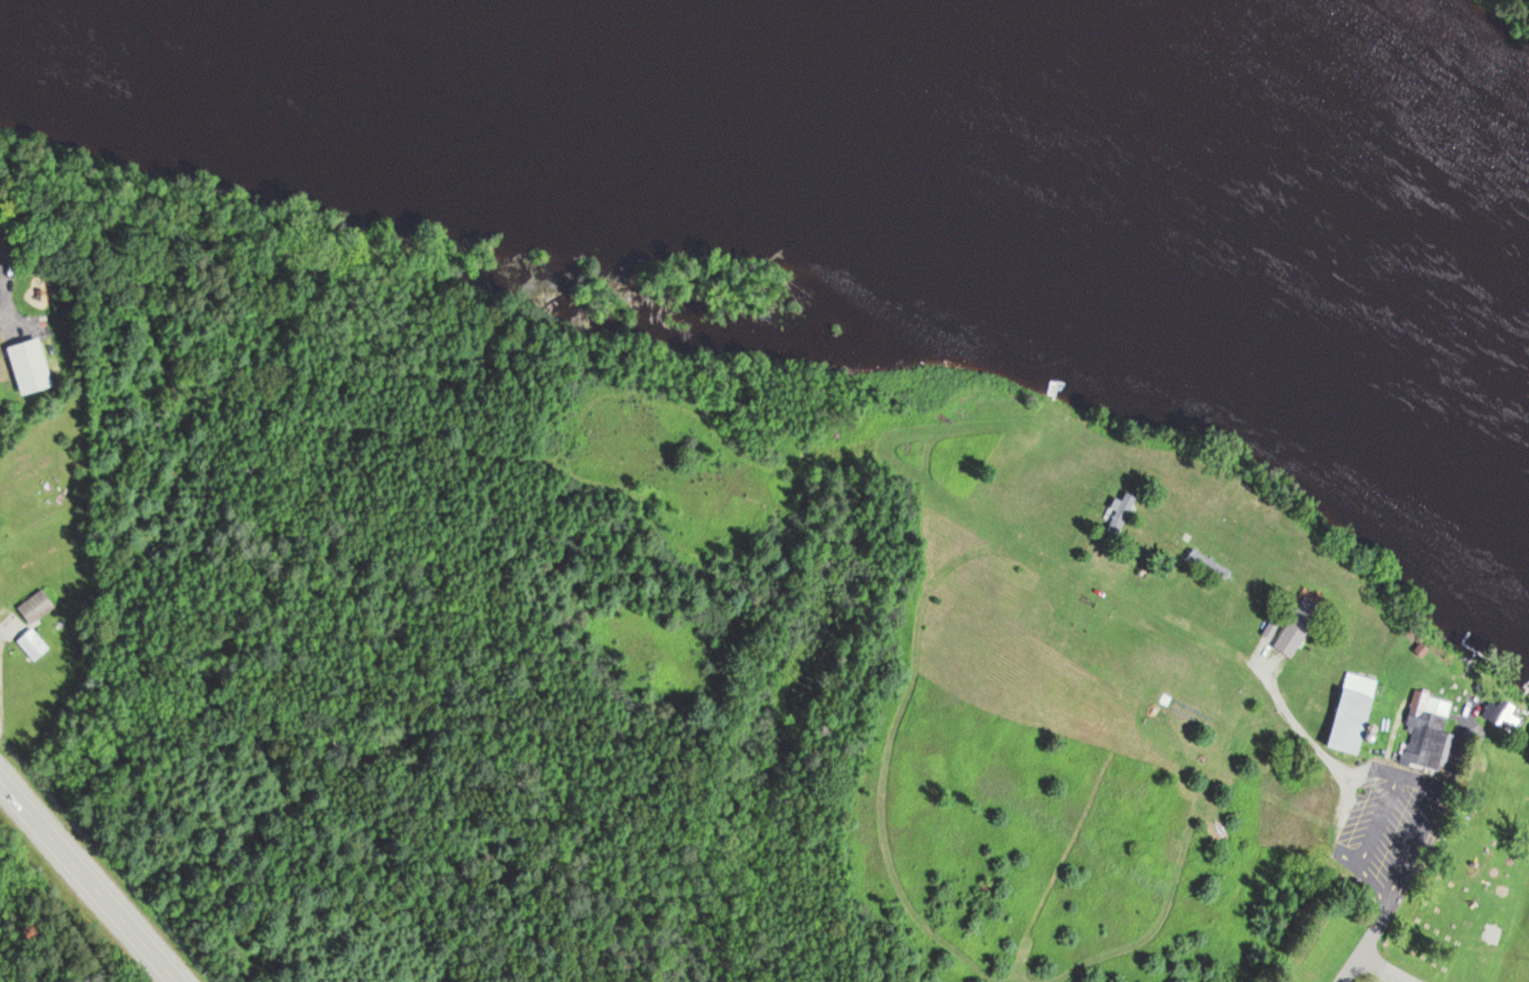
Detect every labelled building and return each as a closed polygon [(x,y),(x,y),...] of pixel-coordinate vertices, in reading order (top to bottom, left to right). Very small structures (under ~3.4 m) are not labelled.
[(16,395),(50,387),(38,338),(4,347),(16,395)] [(1132,496),(1121,492),(1107,528),(1118,532),(1132,496)] [(16,609),(30,625),(53,606),(39,589),(16,609)] [(1289,658),(1306,625),(1287,615),(1270,648),(1289,658)] [(14,643),(35,662),(48,647),(28,628),(14,643)] [(1321,747),(1355,756),(1375,680),(1341,671),(1321,747)] [(1508,714),(1510,705),(1484,699),(1478,722),(1513,731),(1516,716),(1508,714)] [(1406,723),(1437,735),(1443,719),(1412,707),(1406,723)]
